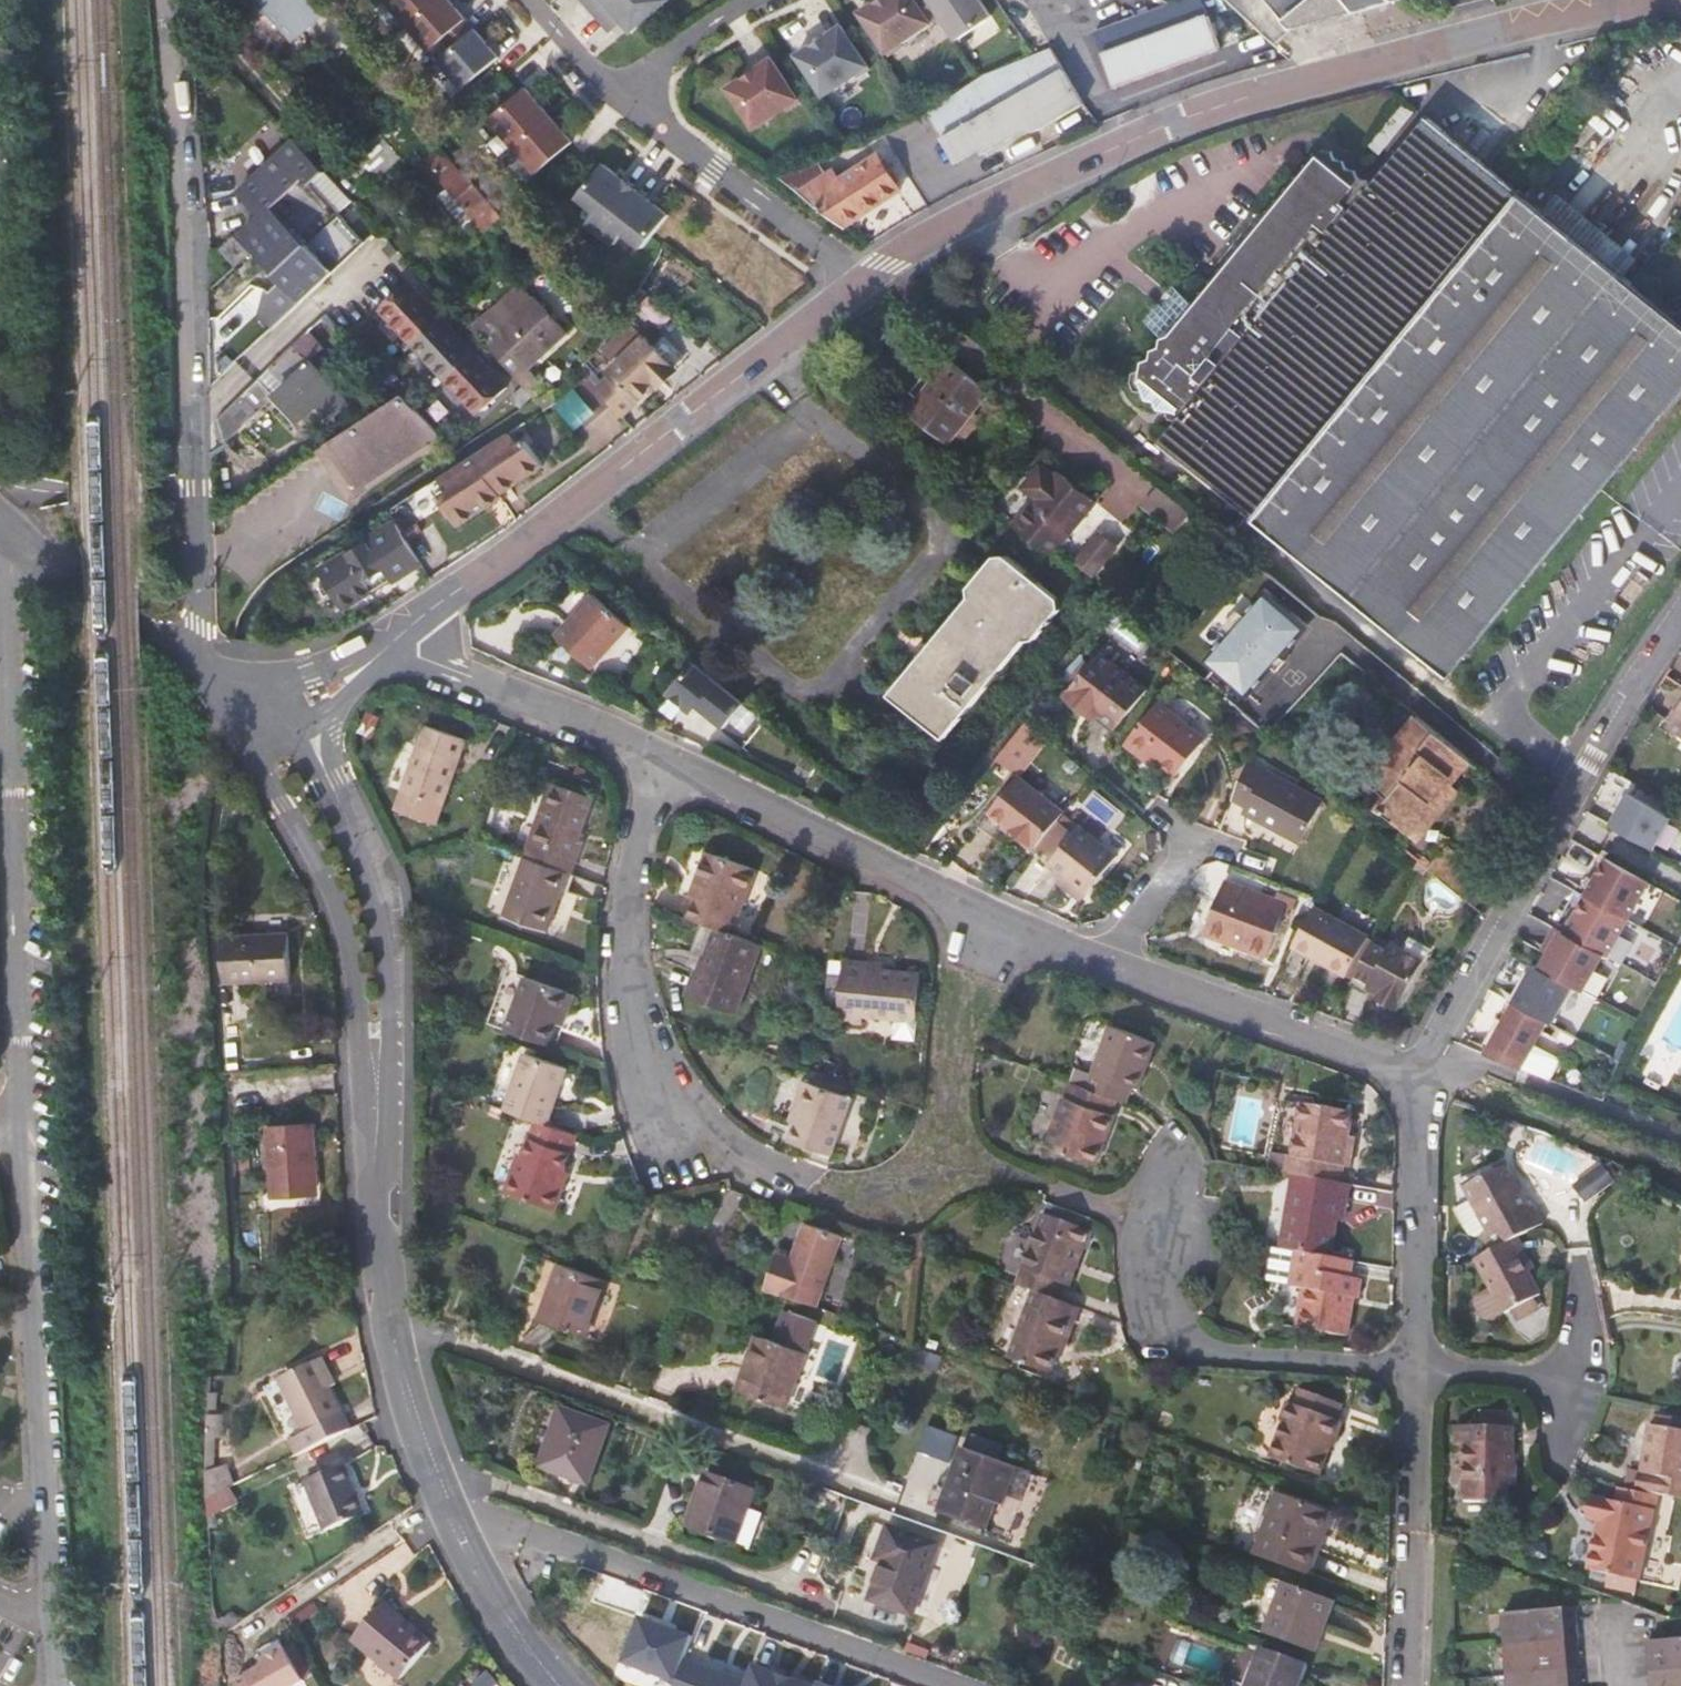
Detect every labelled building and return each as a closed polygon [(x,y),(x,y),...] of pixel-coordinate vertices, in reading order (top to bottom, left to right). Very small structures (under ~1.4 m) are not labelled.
[(243,10),(254,1),(263,11),(267,12),(272,12),(285,0),(234,0),(243,10)] [(309,0),(285,0),(295,11),(309,0)] [(401,20),(424,0),(384,0),(401,20)] [(446,0),(424,0),(401,20),(424,47),(436,36),(460,16),(446,0)] [(590,10),(601,0),(581,0),(590,10)] [(590,10),(601,22),(613,12),(618,17),(628,28),(661,0),(601,0),(590,10)] [(824,0),(781,27),(795,50),(838,23),(824,0)] [(860,18),(888,61),(902,52),(900,49),(931,29),(916,6),(912,0),(887,0),(860,18)] [(916,6),(931,29),(941,23),(926,0),(925,0),(916,6)] [(941,23),(957,48),(993,25),(977,0),(926,0),(941,23)] [(1293,31),(1305,21),(1308,25),(1354,13),(1369,0),(1268,0),(1293,31)] [(613,12),(601,22),(606,28),(618,17),(613,12)] [(469,27),(460,16),(436,36),(446,47),(469,27)] [(1114,88),(1219,50),(1208,17),(1102,54),(1114,88)] [(493,55),(469,27),(446,47),(433,58),(457,86),(493,55)] [(841,30),(795,59),(822,100),(853,80),(855,83),(869,74),(841,30)] [(986,85),(929,123),(945,147),(1064,70),(1050,47),(986,85)] [(771,61),(725,90),(751,131),(783,111),(785,114),(800,105),(771,61)] [(1064,70),(945,147),(961,171),(984,155),(988,161),(1033,130),(1036,134),(1085,101),(1064,70)] [(487,115),(510,141),(546,111),(523,84),(487,115)] [(1385,154),(1388,149),(1418,108),(1407,100),(1378,140),(1373,146),(1385,154)] [(546,111),(510,141),(533,169),(568,138),(546,111)] [(1375,187),(1328,148),(1196,310),(1167,345),(1135,385),(1180,422),(1162,446),(1449,682),(1680,397),(1680,321),(1434,116),(1375,187)] [(390,140),(382,131),(358,153),(382,179),(406,157),(400,150),(390,140)] [(466,178),(440,149),(444,145),(433,132),(406,157),(418,170),(427,162),(486,231),(500,217),(467,177),(466,178)] [(382,232),(355,203),(296,140),(239,193),(261,218),(241,236),(276,273),(273,275),(280,282),(268,292),(262,313),(278,330),(382,232)] [(835,171),(802,192),(844,226),(901,189),(880,156),(840,180),(835,171)] [(598,228),(633,184),(600,158),(574,191),(593,206),(584,218),(598,228)] [(665,210),(633,184),(598,228),(611,239),(620,227),(639,243),(665,210)] [(250,256),(234,241),(222,253),(237,269),(250,256)] [(489,366),(416,287),(375,325),(448,404),(489,366)] [(1143,326),(1167,345),(1196,310),(1171,291),(1143,326)] [(486,318),(474,330),(532,392),(543,381),(530,367),(567,333),(536,299),(501,332),(486,318)] [(615,360),(641,332),(636,328),(609,355),(615,360)] [(614,377),(602,391),(624,418),(655,387),(672,370),(676,367),(646,338),(611,374),(614,377)] [(332,420),(348,404),(295,347),(271,369),(286,386),(278,394),(301,420),(317,405),(332,420)] [(950,446),(994,393),(955,363),(940,380),(944,383),(927,403),(924,400),(911,415),(950,446)] [(677,376),(672,370),(655,387),(660,392),(677,376)] [(261,413),(244,395),(221,419),(228,445),(261,413)] [(405,399),(320,452),(324,459),(332,474),(344,466),(350,462),(371,483),(443,439),(405,399)] [(445,485),(451,494),(442,500),(463,529),(505,500),(548,471),(535,452),(523,462),(512,448),(492,461),(445,485)] [(371,483),(350,462),(344,466),(360,490),(371,483)] [(360,490),(344,466),(332,474),(347,498),(360,490)] [(1036,497),(1013,524),(1051,555),(1096,501),(1058,470),(1055,475),(1043,467),(1037,468),(1026,479),(1025,488),(1036,497)] [(1176,531),(1192,512),(1160,485),(1144,505),(1176,531)] [(394,581),(424,565),(400,526),(320,569),(341,611),(374,592),(394,581)] [(968,597),(931,642),(915,662),(890,692),(946,737),(1028,640),(1035,639),(1066,602),(1000,548),(967,588),(968,597)] [(398,590),(394,581),(374,592),(379,600),(398,590)] [(1209,659),(1253,694),(1308,623),(1268,591),(1250,613),(1231,599),(1204,634),(1219,646),(1209,659)] [(631,628),(594,597),(560,638),(595,670),(631,628)] [(915,662),(931,642),(922,642),(913,654),(915,662)] [(1087,705),(1097,714),(1114,728),(1144,691),(1099,654),(1065,697),(1082,712),(1087,705)] [(692,662),(664,691),(684,709),(690,702),(721,729),(742,704),(692,662)] [(1205,739),(1159,701),(1125,743),(1144,758),(1149,752),(1159,761),(1176,775),(1205,739)] [(1092,720),(1097,714),(1087,705),(1082,712),(1092,720)] [(1667,731),(1680,740),(1680,709),(1667,731)] [(1416,842),(1437,816),(1427,808),(1445,785),(1451,790),(1472,763),(1420,720),(1358,795),(1416,842)] [(1025,722),(1010,741),(1019,749),(1028,738),(1033,742),(1040,733),(1025,722)] [(440,821),(465,751),(426,735),(406,788),(415,791),(408,809),(440,821)] [(1155,767),(1159,761),(1149,752),(1144,758),(1155,767)] [(1320,800),(1246,762),(1232,799),(1246,806),(1245,808),(1265,819),(1264,823),(1299,841),(1320,800)] [(1611,772),(1591,811),(1660,847),(1677,815),(1630,791),(1634,784),(1611,772)] [(988,809),(1034,846),(1038,841),(1059,816),(1063,811),(1016,774),(988,809)] [(584,843),(581,841),(595,799),(554,783),(528,856),(568,871),(574,874),(584,843)] [(1427,808),(1437,816),(1442,820),(1461,798),(1451,790),(1445,785),(1427,808)] [(408,809),(415,791),(406,788),(400,805),(408,809)] [(1075,828),(1059,816),(1038,841),(1054,854),(1075,828)] [(1065,874),(1087,891),(1116,854),(1078,824),(1075,828),(1054,854),(1048,861),(1065,874)] [(1428,869),(1462,897),(1478,878),(1444,850),(1428,869)] [(709,854),(692,902),(697,904),(692,920),(718,930),(729,934),(735,917),(739,919),(757,871),(709,854)] [(507,914),(546,930),(568,871),(528,856),(507,914)] [(1654,885),(1612,861),(1600,883),(1591,898),(1633,922),(1654,885)] [(1081,899),(1087,891),(1065,874),(1059,881),(1081,899)] [(1201,935),(1264,958),(1284,905),(1222,882),(1201,935)] [(1612,959),(1633,922),(1591,898),(1576,924),(1570,936),(1608,957),(1612,959)] [(1291,947),(1343,977),(1366,938),(1313,908),(1291,947)] [(689,998),(738,1016),(764,947),(729,934),(718,930),(706,961),(710,962),(705,974),(698,971),(689,998)] [(1570,936),(1560,930),(1551,945),(1557,948),(1552,957),(1545,970),(1588,994),(1608,957),(1570,936)] [(1410,936),(1404,948),(1423,959),(1430,947),(1410,936)] [(284,982),(280,938),(221,943),(223,986),(284,982)] [(1343,977),(1350,981),(1353,977),(1373,942),(1366,938),(1343,977)] [(1373,942),(1353,977),(1367,986),(1365,991),(1376,997),(1379,993),(1398,1004),(1423,959),(1404,948),(1394,942),(1389,951),(1373,942)] [(223,986),(221,943),(215,944),(218,987),(223,986)] [(1557,948),(1551,945),(1547,953),(1552,957),(1557,948)] [(841,1020),(865,1022),(865,1015),(918,1019),(922,972),(869,968),(869,963),(846,961),(841,1020)] [(555,1021),(566,991),(525,976),(506,1028),(547,1043),(555,1021)] [(1427,989),(1438,995),(1444,983),(1434,978),(1427,989)] [(573,994),(566,991),(555,1021),(562,1023),(573,994)] [(1508,1022),(1490,1054),(1527,1069),(1552,1022),(1519,1003),(1508,1022)] [(1490,1054),(1508,1022),(1502,1019),(1483,1051),(1490,1054)] [(1136,1091),(1149,1057),(1142,1054),(1146,1041),(1107,1026),(1085,1089),(1115,1099),(1125,1103),(1130,1089),(1136,1091)] [(1146,1041),(1142,1054),(1149,1057),(1153,1043),(1146,1041)] [(563,1081),(520,1065),(505,1106),(535,1117),(548,1122),(563,1081)] [(794,1103),(800,1106),(796,1118),(788,1138),(830,1153),(850,1096),(803,1079),(794,1103)] [(1071,1084),(1065,1100),(1063,1100),(1045,1147),(1094,1164),(1111,1117),(1109,1116),(1115,1099),(1085,1089),(1071,1084)] [(800,1106),(794,1103),(789,1116),(796,1118),(800,1106)] [(1355,1147),(1347,1146),(1352,1116),(1304,1107),(1294,1159),(1290,1159),(1287,1175),(1293,1176),(1340,1185),(1343,1168),(1351,1170),(1355,1147)] [(548,1122),(535,1117),(519,1160),(514,1158),(502,1190),(557,1210),(569,1178),(564,1176),(579,1133),(548,1122)] [(258,1130),(268,1129),(267,1120),(258,1120),(258,1130)] [(317,1196),(311,1126),(268,1129),(274,1200),(317,1196)] [(1491,1225),(1484,1229),(1494,1247),(1519,1233),(1544,1217),(1534,1200),(1529,1202),(1523,1190),(1505,1159),(1466,1181),(1491,1225)] [(1340,1185),(1293,1176),(1281,1250),(1297,1253),(1329,1258),(1335,1221),(1342,1222),(1349,1186),(1340,1185)] [(1051,1218),(1079,1229),(1083,1219),(1055,1209),(1051,1218)] [(1066,1287),(1087,1231),(1079,1229),(1051,1218),(1042,1215),(1016,1285),(1032,1291),(1052,1299),(1058,1284),(1066,1287)] [(783,1297),(810,1306),(835,1238),(798,1224),(785,1260),(773,1256),(760,1288),(783,1297)] [(1508,1310),(1542,1291),(1529,1267),(1521,1253),(1528,1249),(1519,1233),(1494,1247),(1478,1256),(1494,1285),(1508,1310)] [(1529,1267),(1535,1264),(1528,1249),(1521,1253),(1529,1267)] [(1329,1258),(1297,1253),(1291,1289),(1304,1291),(1297,1328),(1346,1336),(1352,1298),(1357,1299),(1360,1281),(1348,1279),(1351,1262),(1329,1258)] [(583,1338),(598,1280),(552,1266),(535,1325),(583,1338)] [(1486,1289),(1501,1314),(1508,1310),(1494,1285),(1486,1289)] [(1007,1359),(1048,1374),(1053,1360),(1059,1343),(1065,1344),(1077,1308),(1052,1299),(1032,1291),(1007,1359)] [(783,1412),(808,1326),(775,1316),(765,1348),(750,1343),(734,1399),(783,1412)] [(1053,1360),(1058,1362),(1065,1344),(1059,1343),(1053,1360)] [(332,1385),(320,1360),(314,1363),(326,1388),(332,1385)] [(346,1431),(326,1388),(314,1363),(276,1383),(303,1436),(288,1444),(295,1458),(346,1431)] [(1297,1385),(1292,1401),(1285,1398),(1277,1417),(1279,1417),(1266,1453),(1316,1470),(1328,1435),(1330,1436),(1337,1416),(1331,1414),(1336,1399),(1297,1385)] [(584,1488),(608,1433),(562,1413),(537,1468),(584,1488)] [(1513,1422),(1457,1420),(1457,1439),(1464,1439),(1463,1495),(1507,1496),(1507,1479),(1514,1479),(1514,1457),(1512,1457),(1513,1422)] [(1651,1424),(1647,1450),(1652,1451),(1649,1473),(1646,1491),(1680,1497),(1680,1429),(1651,1424)] [(924,1446),(964,1446),(964,1428),(925,1428),(924,1446)] [(1649,1473),(1652,1451),(1647,1450),(1643,1473),(1649,1473)] [(994,1535),(1014,1471),(959,1453),(939,1517),(994,1535)] [(318,1467),(303,1472),(306,1481),(321,1475),(318,1467)] [(326,1531),(364,1517),(343,1467),(321,1475),(306,1481),(326,1531)] [(689,1521),(735,1540),(749,1507),(757,1489),(712,1469),(689,1521)] [(1659,1497),(1623,1489),(1621,1498),(1657,1505),(1659,1497)] [(1643,1577),(1657,1505),(1621,1498),(1595,1493),(1590,1514),(1603,1517),(1593,1567),(1643,1577)] [(1311,1545),(1323,1511),(1276,1494),(1253,1556),(1304,1575),(1316,1546),(1311,1545)] [(763,1513),(749,1507),(735,1540),(750,1546),(763,1513)] [(909,1619),(938,1549),(888,1530),(876,1561),(884,1565),(869,1603),(909,1619)] [(1261,1635),(1311,1653),(1330,1602),(1280,1583),(1261,1635)] [(378,1605),(400,1625),(403,1621),(381,1601),(378,1605)] [(403,1621),(400,1625),(378,1605),(351,1638),(397,1679),(428,1643),(403,1621)] [(1502,1614),(1504,1646),(1577,1640),(1574,1609),(1502,1614)] [(643,1620),(627,1664),(678,1682),(677,1685),(812,1685),(755,1666),(749,1683),(687,1660),(695,1638),(643,1620)] [(1504,1646),(1507,1675),(1580,1669),(1577,1640),(1504,1646)] [(1680,1670),(1680,1640),(1648,1642),(1651,1673),(1680,1670)] [(1306,1663),(1261,1647),(1247,1685),(1297,1685),(1306,1663)] [(302,1681),(285,1648),(264,1659),(265,1663),(234,1681),(237,1685),(294,1685),(302,1681)] [(1508,1685),(1581,1685),(1580,1669),(1507,1675),(1508,1685)] [(1652,1685),(1680,1685),(1680,1670),(1651,1673),(1652,1685)]
